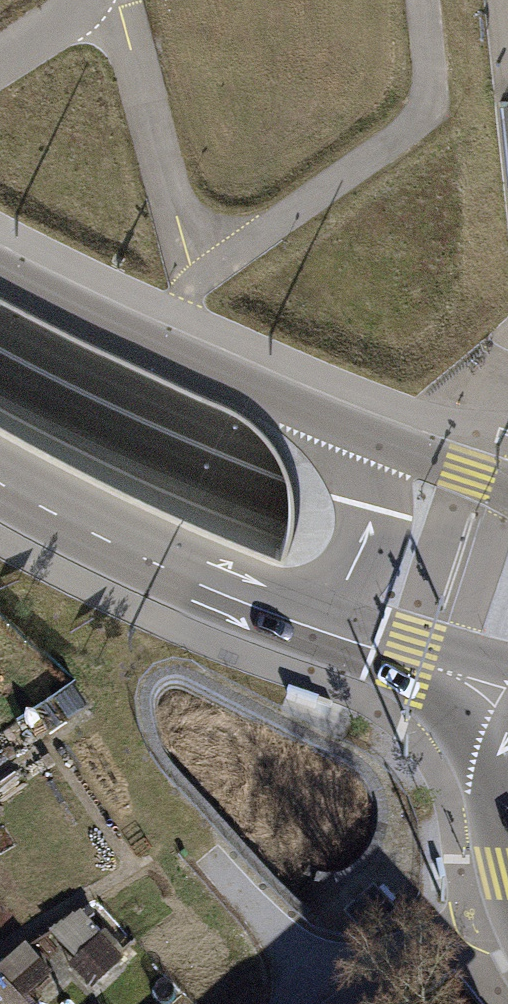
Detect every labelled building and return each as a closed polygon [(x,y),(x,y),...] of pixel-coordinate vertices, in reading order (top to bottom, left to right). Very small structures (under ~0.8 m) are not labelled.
[(496,96),(507,203),(507,95),(496,96)] [(99,907),(62,925),(91,986),(128,969),(99,907)] [(25,1001),(60,975),(33,940),(0,966),(0,1003),(27,1003),(25,1001)]
